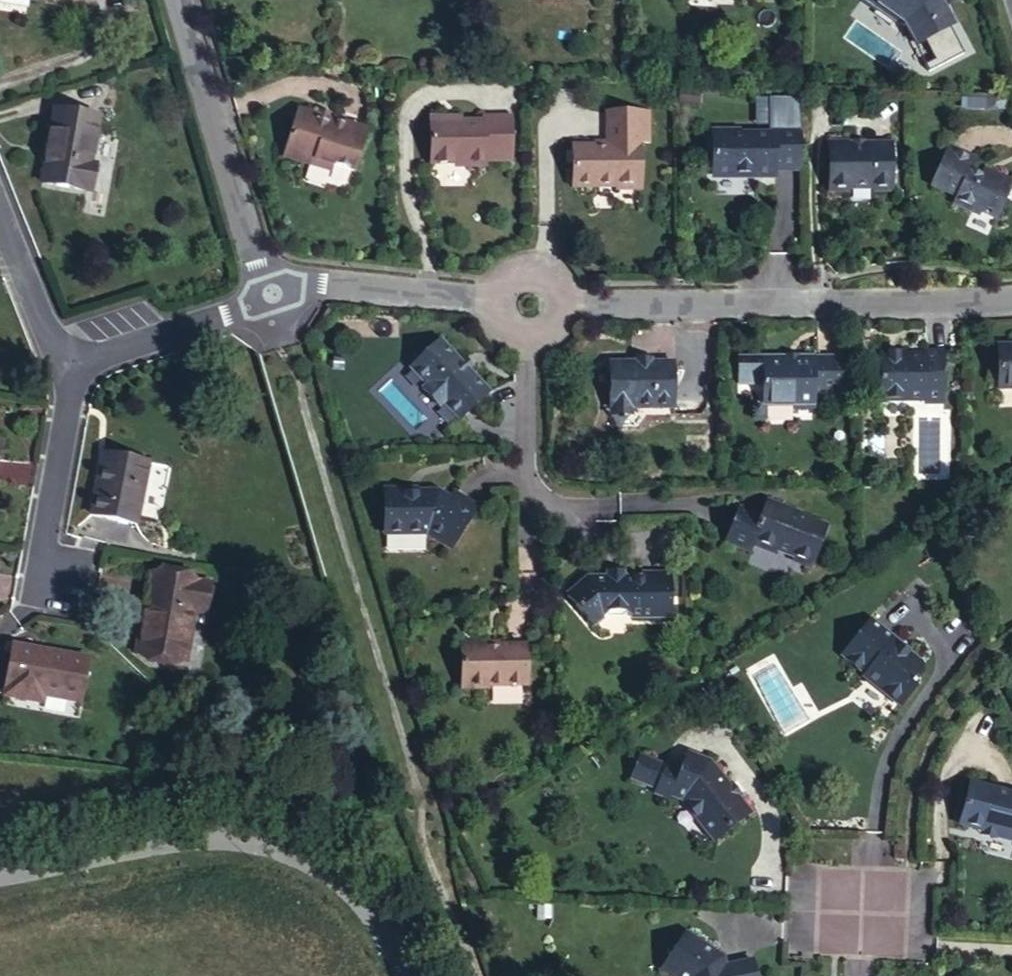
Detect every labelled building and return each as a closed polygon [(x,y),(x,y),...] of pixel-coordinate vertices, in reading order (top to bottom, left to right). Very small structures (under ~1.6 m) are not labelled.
[(863,1),(878,11),(882,6),(899,18),(902,14),(909,20),(906,24),(911,31),(923,41),(944,8),(950,0),(864,0),(863,1)] [(923,41),(953,24),(944,8),(923,41)] [(90,164),(99,118),(55,109),(41,183),(90,192),(95,165),(90,164)] [(344,125),(329,120),(319,117),(300,110),(287,149),(293,151),(295,159),(309,164),(316,160),(332,165),(352,172),(366,130),(345,123),(344,125)] [(329,120),(331,115),(321,111),(319,117),(329,120)] [(639,142),(649,142),(649,112),(607,112),(607,146),(571,146),(572,187),(616,186),(616,188),(639,188),(639,142)] [(483,117),(483,122),(460,122),(451,122),(451,117),(430,117),(431,164),(470,163),(470,166),(485,167),(485,162),(510,161),(510,117),(483,117)] [(773,168),(799,169),(800,118),(773,117),(773,131),(738,131),(738,128),(712,128),(711,172),(754,172),(754,175),(771,176),(773,175),(773,168)] [(891,191),(890,144),(863,144),(847,145),(848,142),(829,142),(830,191),(849,191),(849,189),(874,189),(874,191),(891,191)] [(285,155),(295,159),(293,151),(287,149),(285,155)] [(974,162),(947,151),(933,187),(959,197),(956,204),(980,214),(981,211),(997,218),(1011,182),(1011,181),(992,172),(991,175),(982,172),(981,175),(970,171),(974,162)] [(330,170),(332,165),(316,160),(309,164),(330,170)] [(461,357),(457,360),(440,341),(415,363),(430,378),(424,384),(420,388),(439,407),(443,403),(459,419),(487,393),(465,369),(469,366),(461,357)] [(997,347),(997,388),(1011,388),(1011,346),(997,347)] [(923,351),(923,355),(900,354),(887,354),(879,354),(878,398),(942,400),(943,351),(923,351)] [(843,393),(842,358),(797,359),(797,360),(786,361),(786,358),(737,360),(738,385),(762,385),(763,406),(794,405),(794,409),(815,408),(814,394),(825,393),(843,393)] [(424,384),(430,378),(415,363),(409,369),(424,384)] [(674,408),(674,363),(650,363),(636,363),(608,364),(609,408),(633,408),(674,408)] [(948,412),(918,412),(919,475),(949,475),(948,412)] [(135,524),(148,463),(103,454),(91,516),(135,524)] [(448,499),(438,492),(405,493),(405,490),(385,490),(384,534),(426,534),(451,548),(477,506),(453,491),(448,499)] [(810,565),(825,527),(785,512),(787,509),(767,502),(761,517),(740,508),(726,542),(749,551),(752,544),(776,554),(777,551),(810,565)] [(613,571),(613,578),(604,578),(592,578),(585,584),(583,582),(566,596),(589,621),(601,622),(613,613),(624,613),(630,617),(671,617),(671,572),(641,573),(641,578),(625,578),(625,571),(613,571)] [(204,612),(210,583),(150,573),(136,651),(184,660),(193,609),(204,612)] [(923,664),(898,644),(899,643),(870,620),(841,656),(863,674),(862,676),(899,706),(915,686),(914,681),(923,670),(923,664)] [(525,683),(525,645),(461,647),(461,689),(487,687),(487,685),(525,683)] [(80,702),(87,659),(13,646),(4,696),(40,702),(42,695),(80,702)] [(656,789),(666,764),(641,753),(630,778),(656,789)] [(700,823),(714,841),(749,813),(709,762),(687,753),(681,769),(671,795),(688,802),(699,816),(700,823)] [(681,769),(666,764),(656,789),(671,795),(681,769)] [(970,783),(959,824),(995,834),(994,836),(1011,841),(1011,795),(970,783)] [(551,905),(537,904),(537,918),(550,919),(551,905)] [(715,952),(686,932),(661,969),(673,975),(755,975),(751,960),(724,965),(712,958),(715,952)]
